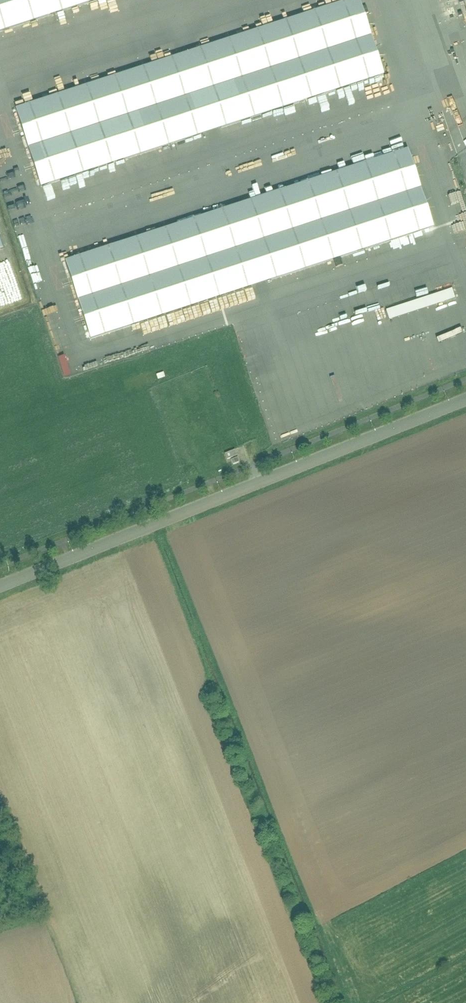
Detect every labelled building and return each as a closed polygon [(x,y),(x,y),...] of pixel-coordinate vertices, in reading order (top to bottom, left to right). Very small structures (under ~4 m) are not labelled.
[(116,0),(0,0),(0,38),(116,0)] [(357,3),(20,112),(44,186),(381,78),(357,3)] [(173,595),(168,580),(160,583),(166,598),(173,595)] [(157,624),(159,632),(173,627),(171,620),(157,624)]
